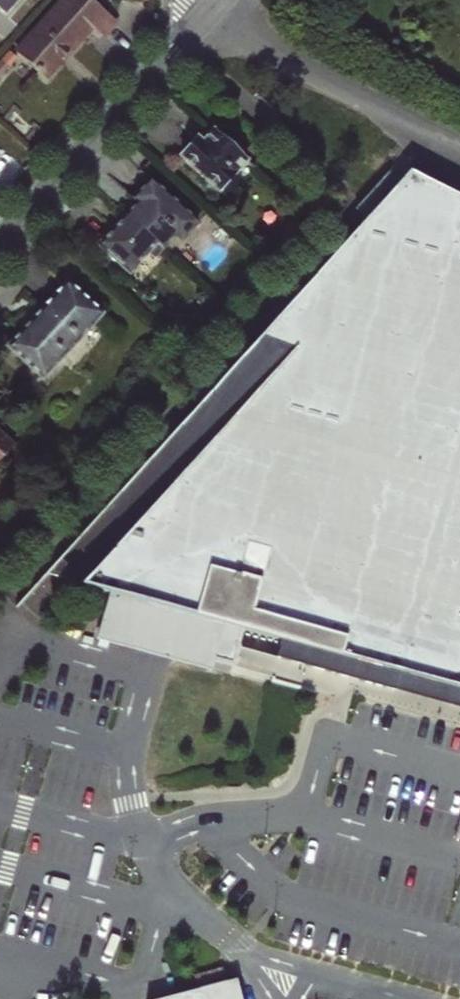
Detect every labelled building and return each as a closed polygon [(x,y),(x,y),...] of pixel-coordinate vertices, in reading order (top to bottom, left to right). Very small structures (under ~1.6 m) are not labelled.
[(4,15),(18,0),(0,0),(0,11),(4,15)] [(93,30),(104,39),(118,24),(91,0),(59,0),(13,50),(46,81),(93,30)] [(1,59),(0,60),(0,77),(9,67),(1,59)] [(196,135),(176,156),(218,194),(248,160),(212,128),(201,140),(196,135)] [(408,172),(269,325),(294,349),(78,600),(104,608),(94,646),(204,676),(207,667),(229,672),(240,629),(278,639),(274,659),(459,709),(459,197),(408,172)] [(134,202),(123,214),(157,245),(162,249),(164,250),(175,237),(181,243),(199,223),(149,178),(131,199),(134,202)] [(157,245),(123,214),(95,245),(129,276),(148,254),(157,245)] [(153,259),(162,249),(157,245),(148,254),(153,259)] [(65,279),(3,347),(42,382),(104,314),(65,279)] [(15,445),(0,431),(0,460),(15,445)] [(163,998),(240,998),(235,980),(163,998)]
